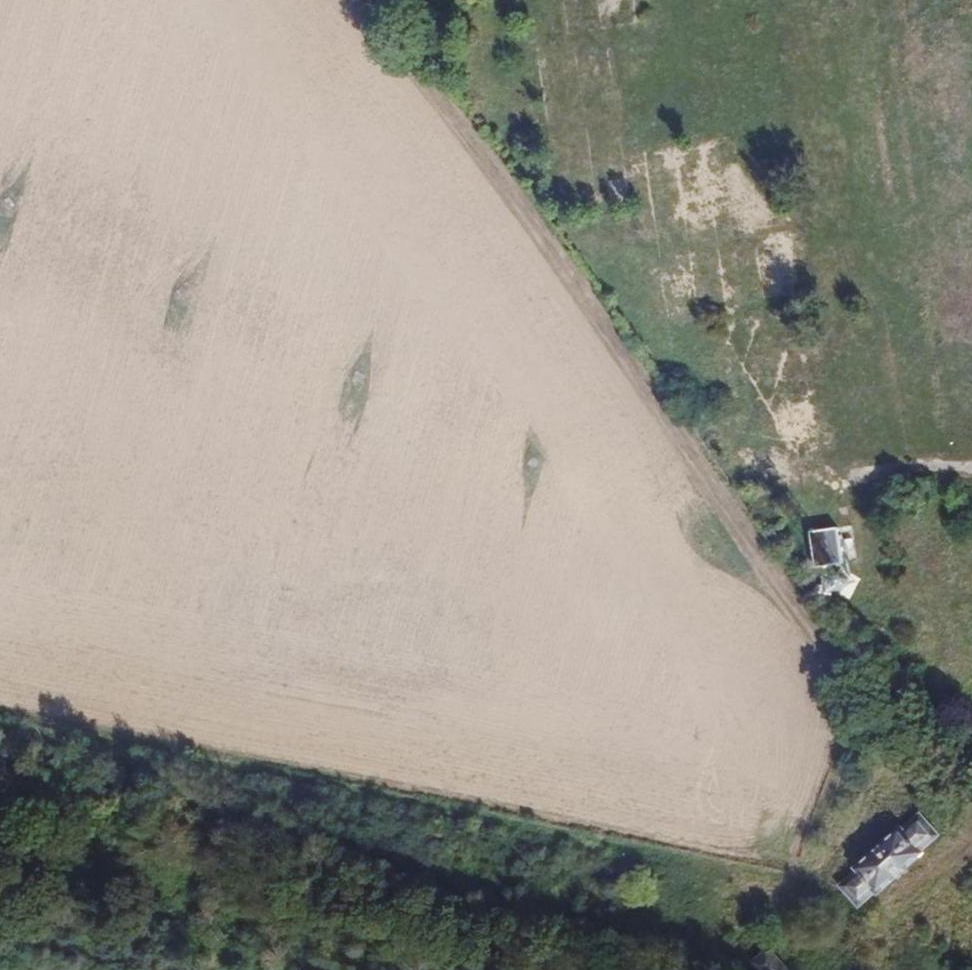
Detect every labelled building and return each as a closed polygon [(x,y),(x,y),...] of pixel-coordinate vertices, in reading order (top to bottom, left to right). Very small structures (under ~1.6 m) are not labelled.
[(816,567),(844,563),(839,527),(810,531),(816,567)] [(837,885),(855,905),(936,834),(918,813),(837,885)] [(766,948),(751,962),(758,969),(788,969),(766,948)]
